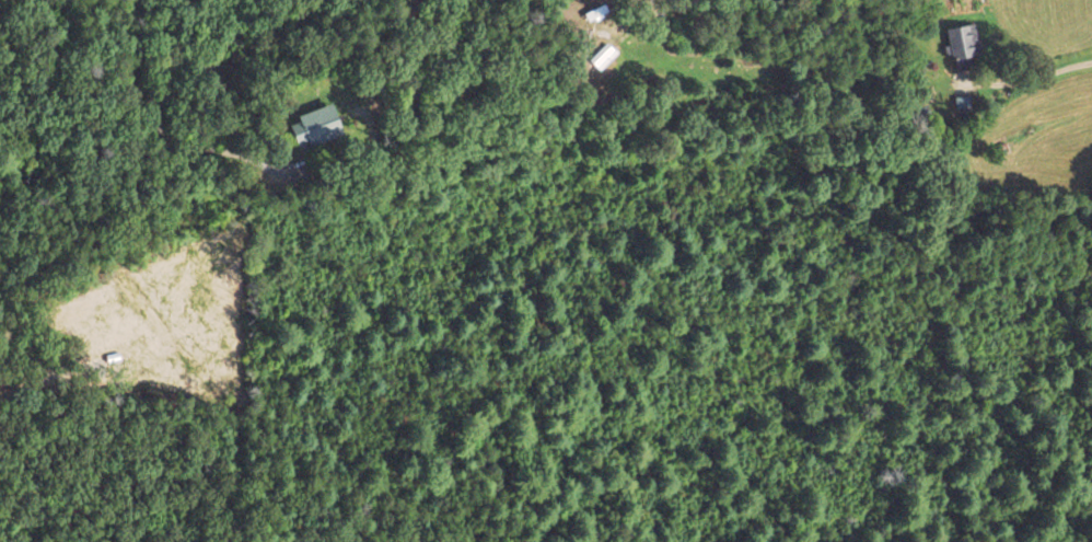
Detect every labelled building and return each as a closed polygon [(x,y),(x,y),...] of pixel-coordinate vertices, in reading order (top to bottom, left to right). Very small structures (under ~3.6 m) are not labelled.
[(979,53),(973,23),(944,29),(949,59),(979,53)]
